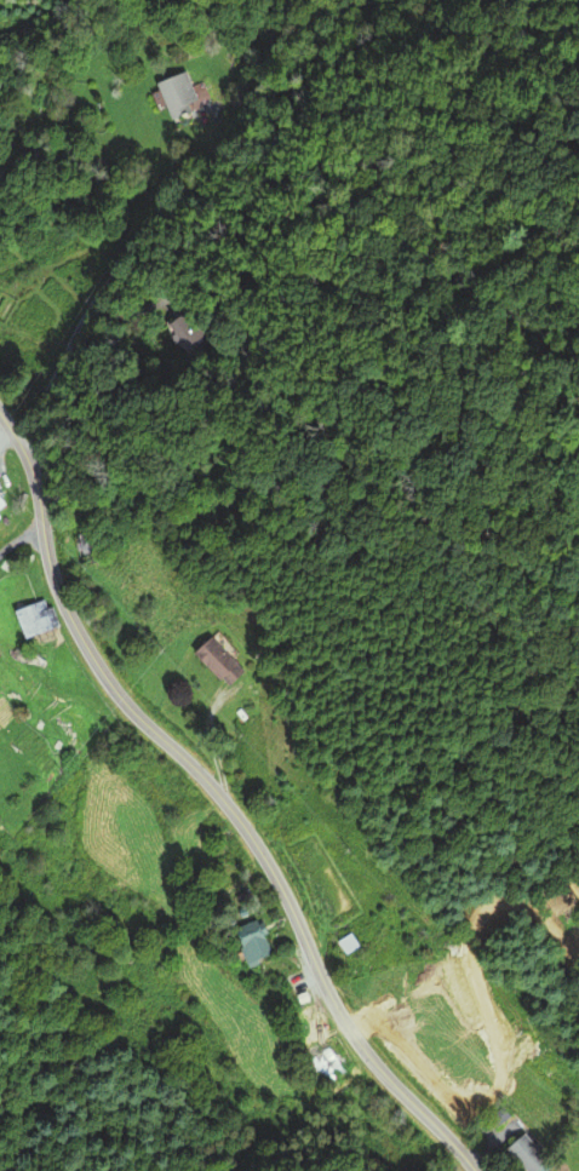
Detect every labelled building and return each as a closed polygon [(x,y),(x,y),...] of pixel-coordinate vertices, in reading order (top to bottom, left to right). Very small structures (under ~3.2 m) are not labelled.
[(186,106),(196,102),(183,71),(154,83),(169,122),(189,113),(186,106)] [(102,559),(102,534),(76,534),(76,559),(102,559)] [(51,628),(42,599),(7,610),(17,639),(51,628)] [(230,690),(248,671),(211,635),(193,654),(230,690)] [(215,879),(224,893),(241,883),(232,869),(215,879)] [(231,930),(243,967),(269,958),(258,921),(231,930)] [(323,1077),(349,1064),(334,1035),(308,1048),(323,1077)] [(491,1119),(498,1128),(515,1117),(509,1108),(491,1119)] [(536,1132),(512,1144),(525,1170),(555,1170),(536,1132)]
